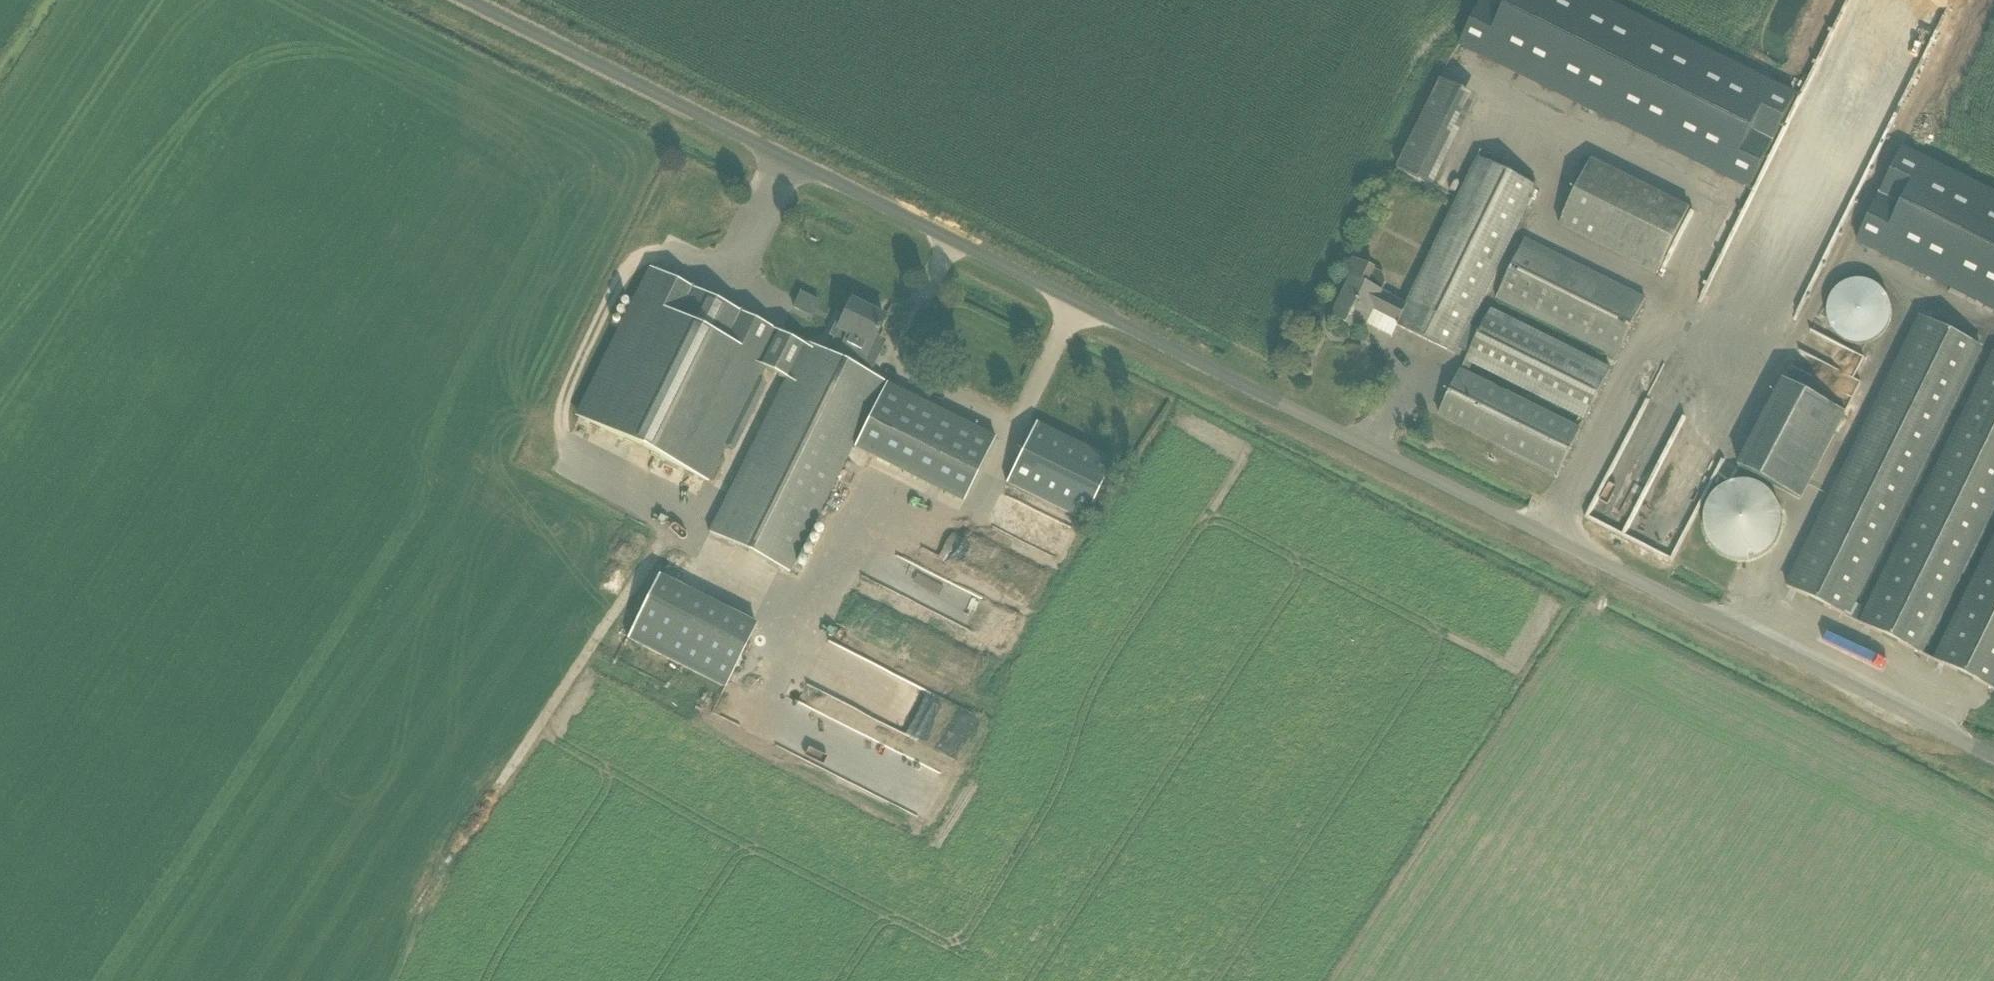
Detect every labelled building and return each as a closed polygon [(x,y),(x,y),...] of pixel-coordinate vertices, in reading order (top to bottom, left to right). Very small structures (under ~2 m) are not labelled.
[(1750,188),(1795,97),(1600,0),(1482,0),(1460,45),(1750,188)] [(1420,183),(1465,94),(1442,83),(1397,171),(1420,183)] [(1467,171),(1481,140),(1471,136),(1457,166),(1467,171)] [(1857,241),(1993,309),(1993,195),(1902,150),(1857,241)] [(1560,226),(1658,275),(1691,210),(1692,208),(1593,159),(1592,161),(1584,178),(1560,226)] [(1335,320),(1360,334),(1372,311),(1398,324),(1456,355),(1459,349),(1469,354),(1467,358),(1465,362),(1586,421),(1595,402),(1610,372),(1490,312),(1488,317),(1481,331),(1470,326),(1538,189),(1530,185),(1480,160),(1445,232),(1407,307),(1381,294),(1381,293),(1386,284),(1385,279),(1383,275),(1375,271),(1354,261),(1346,278),(1352,281),(1344,297),(1346,298),(1344,302),(1335,320)] [(1616,359),(1646,300),(1526,240),(1514,265),(1497,300),(1616,359)] [(885,319),(851,302),(841,320),(838,318),(828,337),(833,340),(826,354),(825,353),(805,343),(804,345),(648,267),(575,416),(708,484),(765,371),(785,382),(709,533),(790,574),(852,449),(963,504),(996,438),(885,384),(864,372),(858,369),(868,347),(870,348),(875,337),(885,319)] [(1897,315),(1897,314),(1896,307),(1894,301),(1890,294),(1886,290),(1882,287),(1875,283),(1869,281),(1863,280),(1856,281),(1851,283),(1843,287),(1839,290),(1836,294),(1832,301),(1830,307),(1829,314),(1830,321),(1832,328),(1835,334),(1839,338),(1844,342),(1850,346),(1853,347),(1861,348),(1868,348),(1874,346),(1880,344),(1885,340),(1891,334),(1893,329),(1896,323),(1897,315)] [(797,291),(789,309),(810,319),(819,301),(797,291)] [(1930,641),(1993,513),(1993,355),(1993,354),(1866,609),(1856,604),(1983,349),(1921,318),(1787,589),(1993,691),(1993,537),(1940,645),(1930,641)] [(1438,417),(1558,476),(1580,433),(1460,373),(1438,417)] [(1800,501),(1845,415),(1784,383),(1739,469),(1800,501)] [(1677,417),(1621,539),(1673,562),(1721,458),(1707,451),(1715,434),(1677,417)] [(1035,424),(1005,484),(1083,522),(1112,462),(1035,424)] [(724,687),(752,621),(650,576),(621,642),(724,687)]
